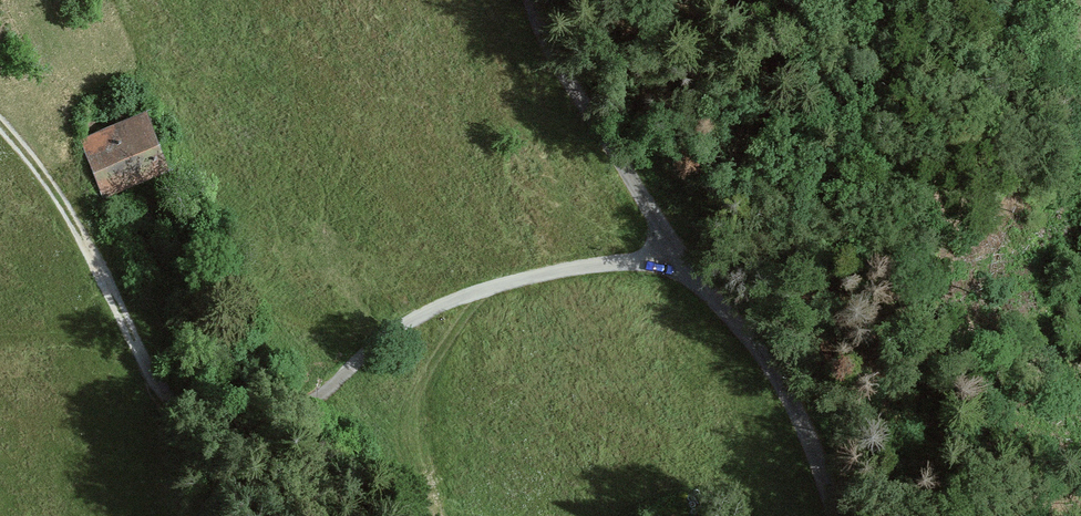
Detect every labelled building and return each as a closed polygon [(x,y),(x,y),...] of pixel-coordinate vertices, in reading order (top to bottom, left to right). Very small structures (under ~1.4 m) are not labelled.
[(172,179),(154,125),(82,149),(100,203),(172,179)]
